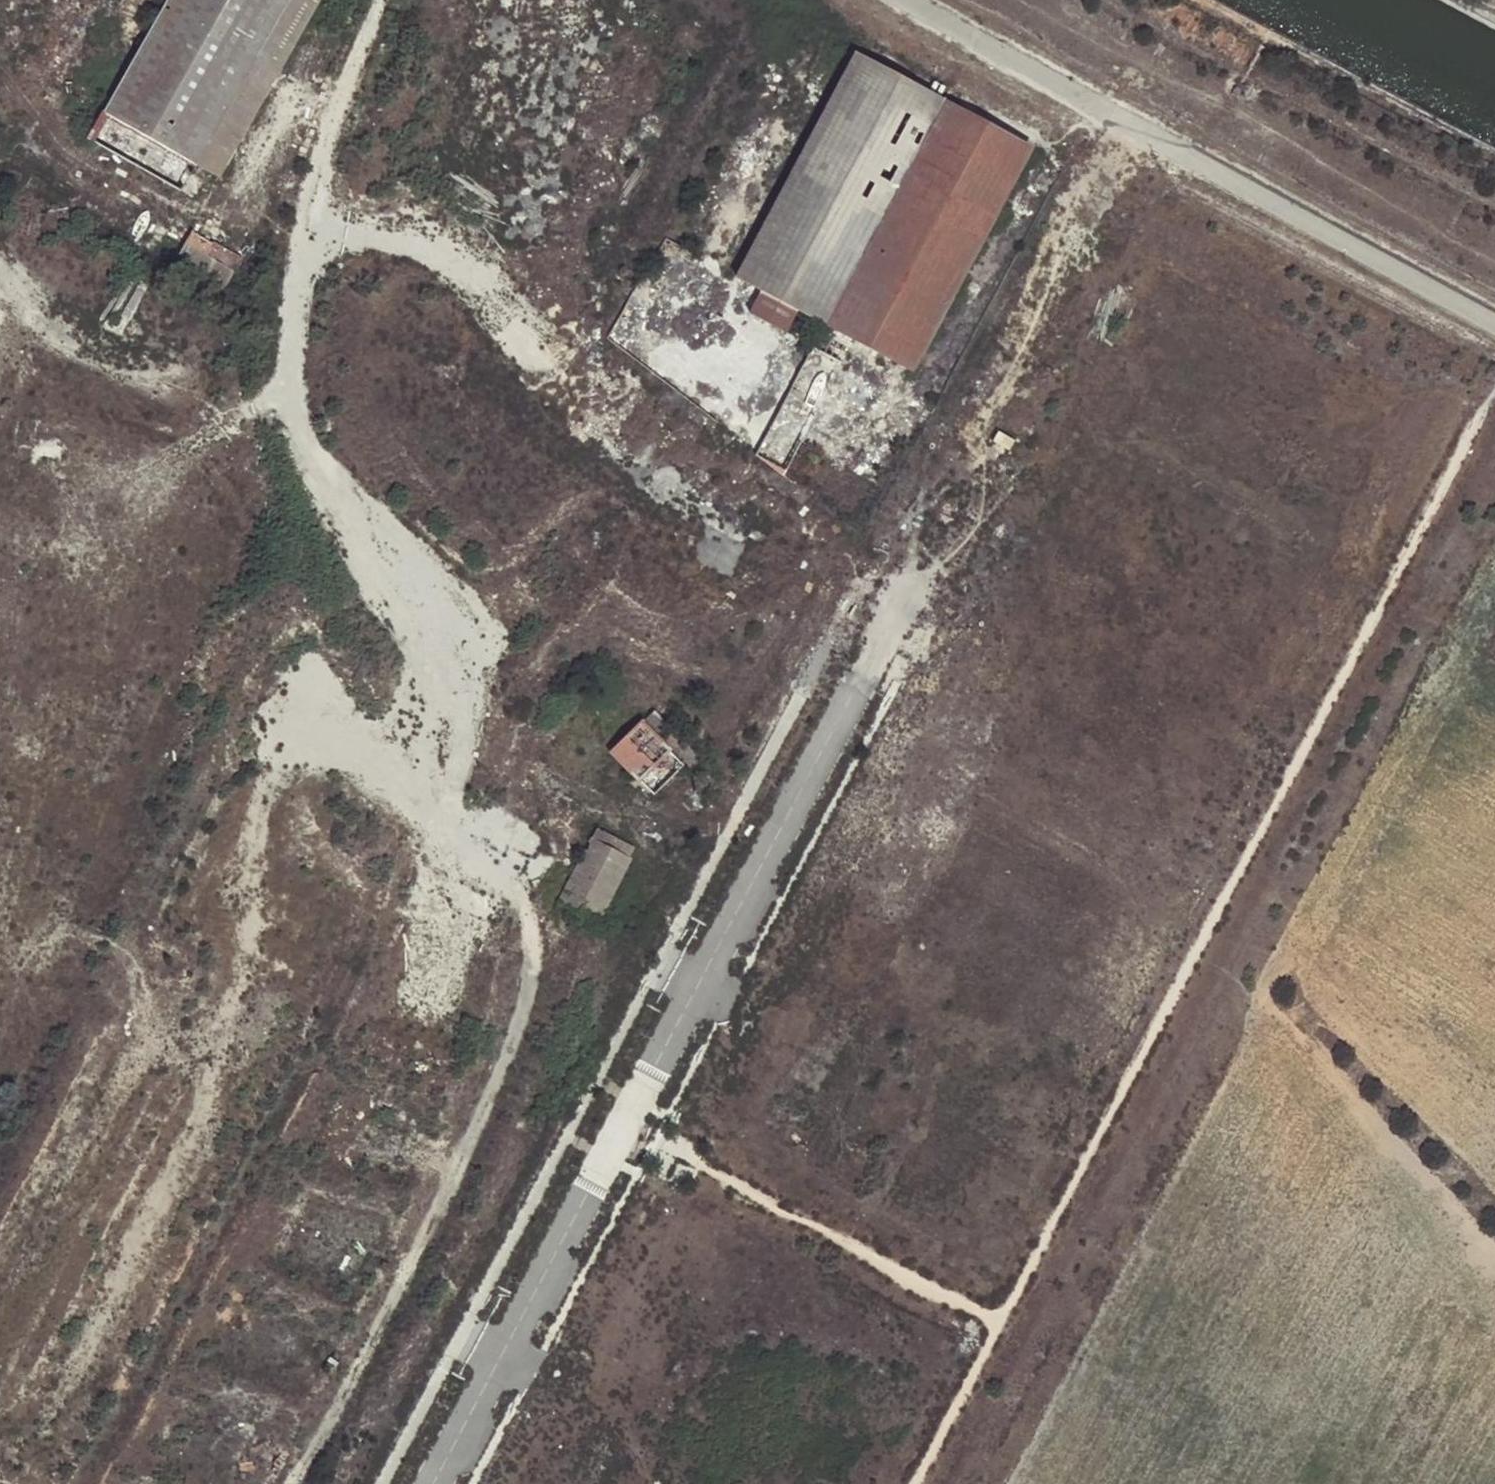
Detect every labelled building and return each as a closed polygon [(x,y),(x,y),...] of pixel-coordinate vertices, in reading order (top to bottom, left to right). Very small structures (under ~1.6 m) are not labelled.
[(321,0),(170,0),(98,132),(192,182),(204,159),(226,171),(321,0)] [(743,274),(829,321),(950,96),(917,78),(914,83),(861,54),(743,274)] [(950,96),(829,321),(859,338),(916,370),(1037,150),(983,120),(985,116),(950,96)] [(231,291),(249,257),(200,230),(182,264),(231,291)] [(991,439),(1009,449),(1015,437),(997,428),(991,439)] [(649,773),(679,744),(652,717),(622,745),(649,773)] [(602,917),(635,853),(641,841),(605,821),(598,833),(565,898),(602,917)]
